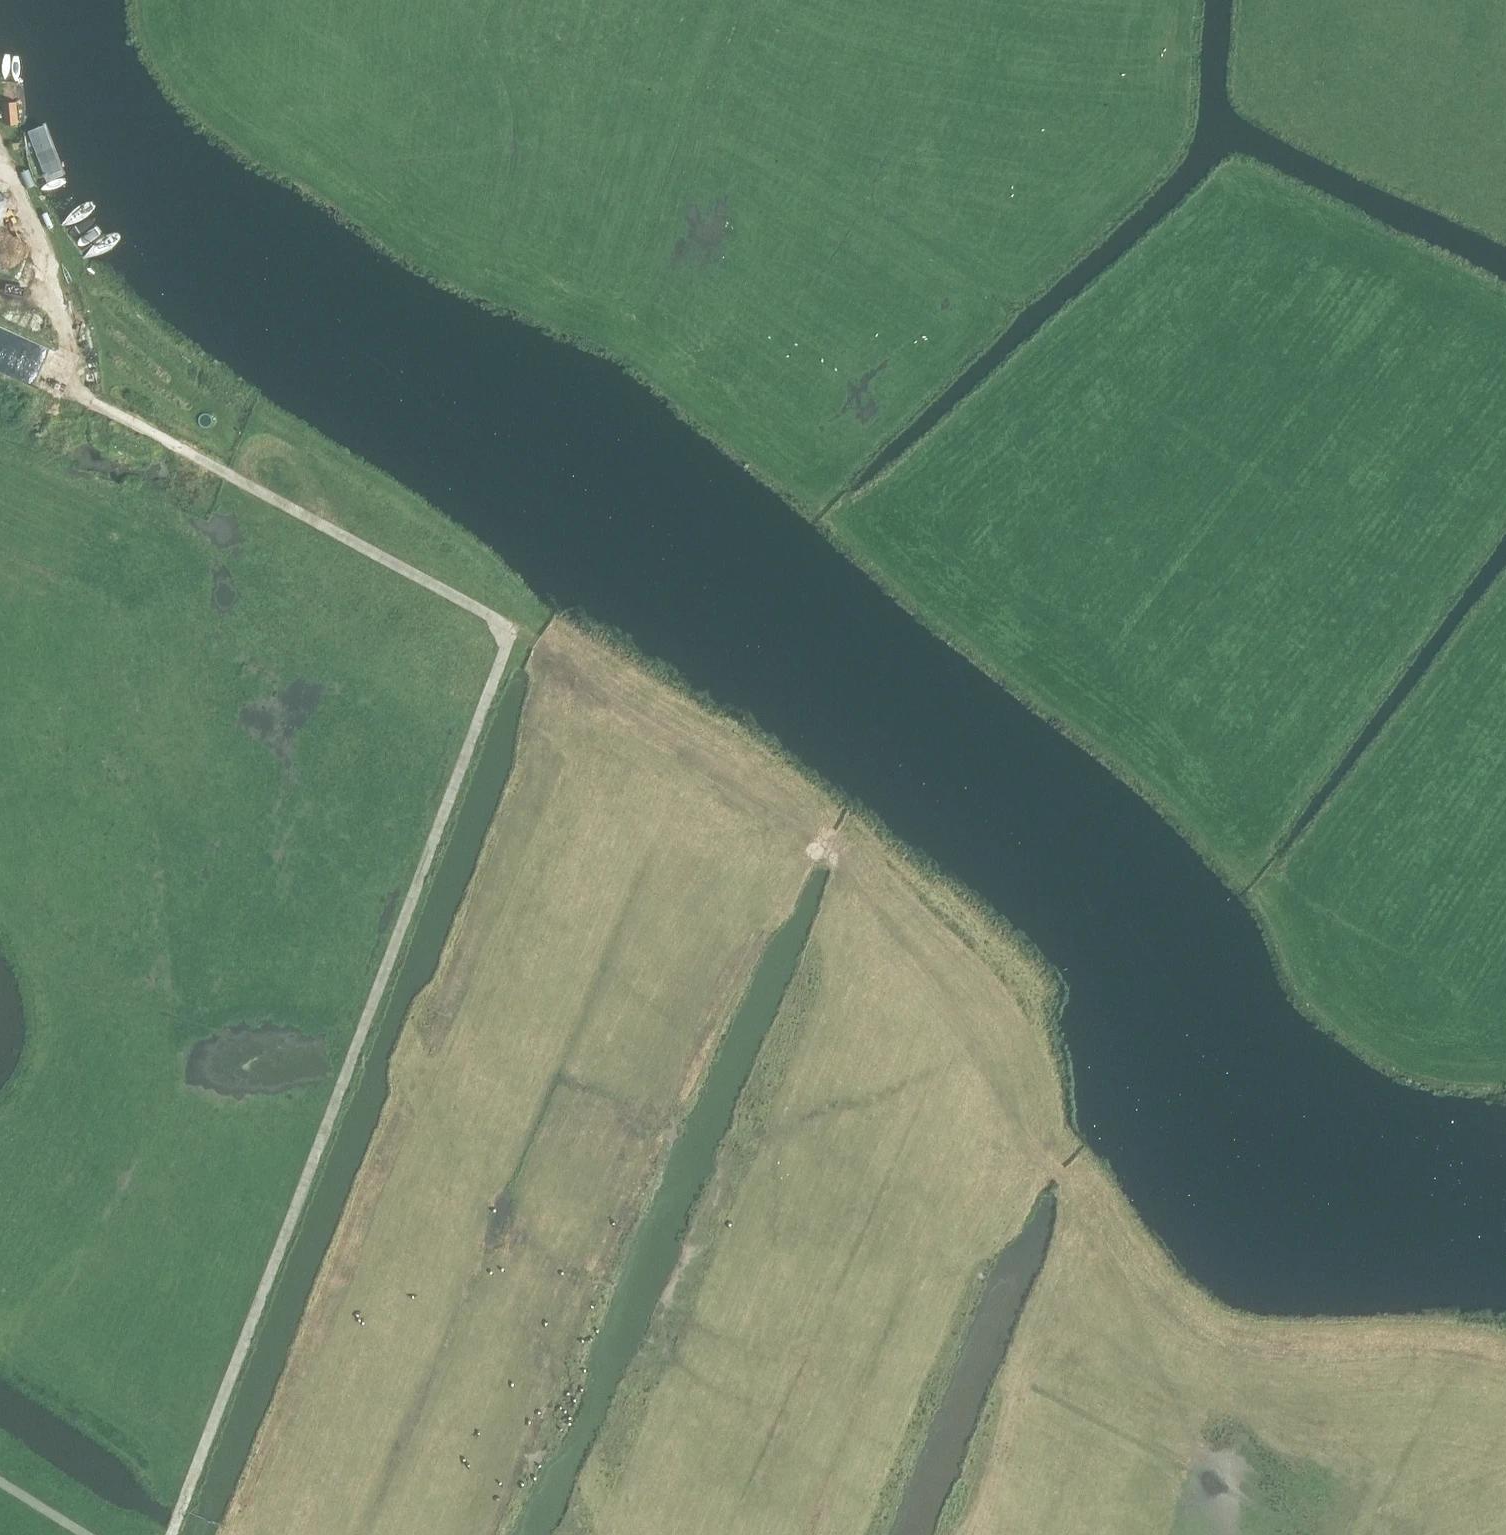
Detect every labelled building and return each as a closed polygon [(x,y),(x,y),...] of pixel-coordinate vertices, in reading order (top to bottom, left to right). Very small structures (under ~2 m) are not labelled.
[(13,125),(10,102),(6,103),(4,103),(6,126),(13,125)] [(28,130),(43,167),(56,162),(42,125),(28,130)] [(0,192),(0,231),(2,232),(14,196),(0,192)]
